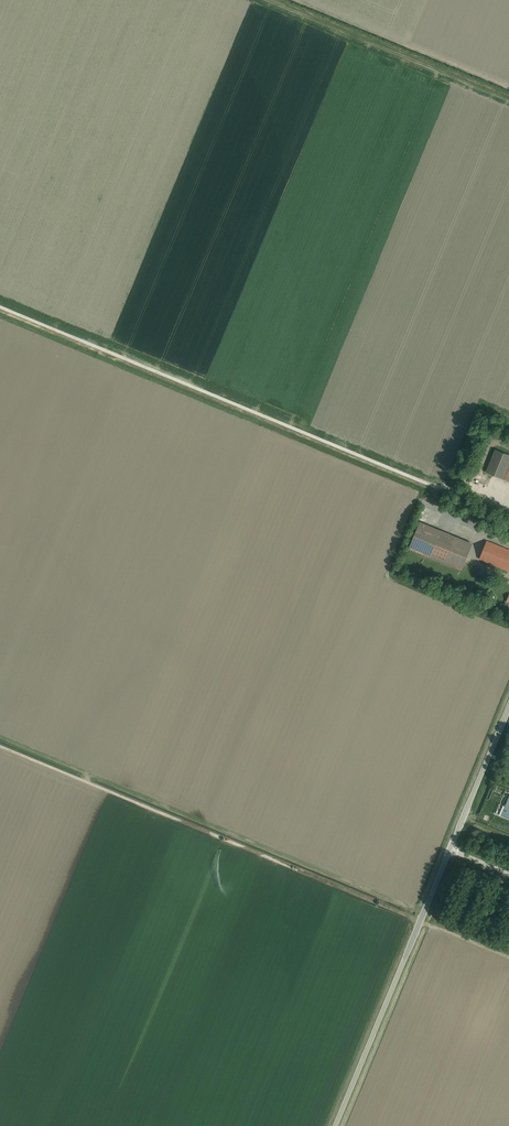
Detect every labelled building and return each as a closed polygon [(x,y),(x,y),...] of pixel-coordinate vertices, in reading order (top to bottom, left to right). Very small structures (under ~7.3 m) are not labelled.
[(504,480),(508,482),(508,455),(495,449),(485,472),(504,480)] [(420,505),(416,517),(434,524),(438,512),(420,505)] [(471,544),(420,523),(410,548),(430,556),(461,569),(471,544)] [(487,541),(479,559),(508,571),(508,550),(487,541)] [(495,813),(508,819),(508,796),(505,806),(499,804),(495,813)]
